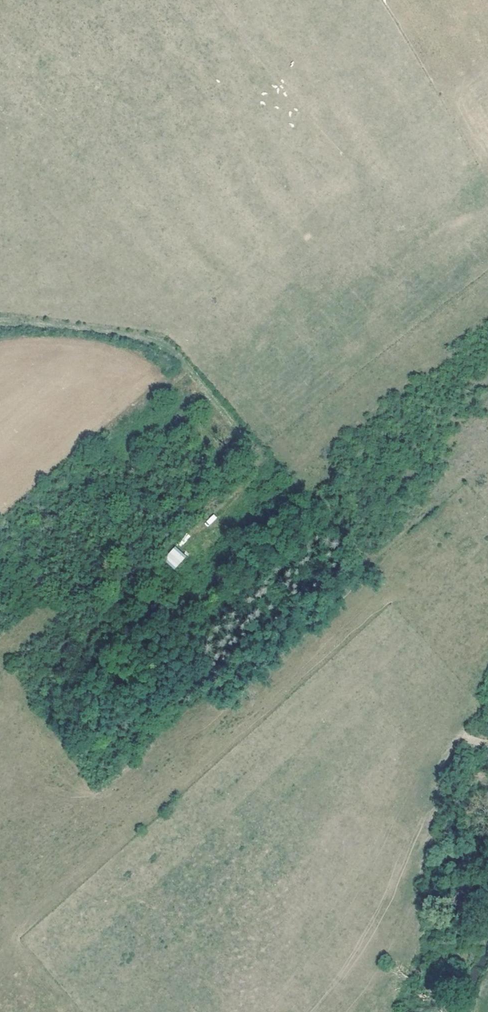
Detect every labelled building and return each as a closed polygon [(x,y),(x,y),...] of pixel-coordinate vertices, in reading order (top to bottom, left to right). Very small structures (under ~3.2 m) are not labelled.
[(174,546),(164,559),(175,568),(186,556),(174,546)]
